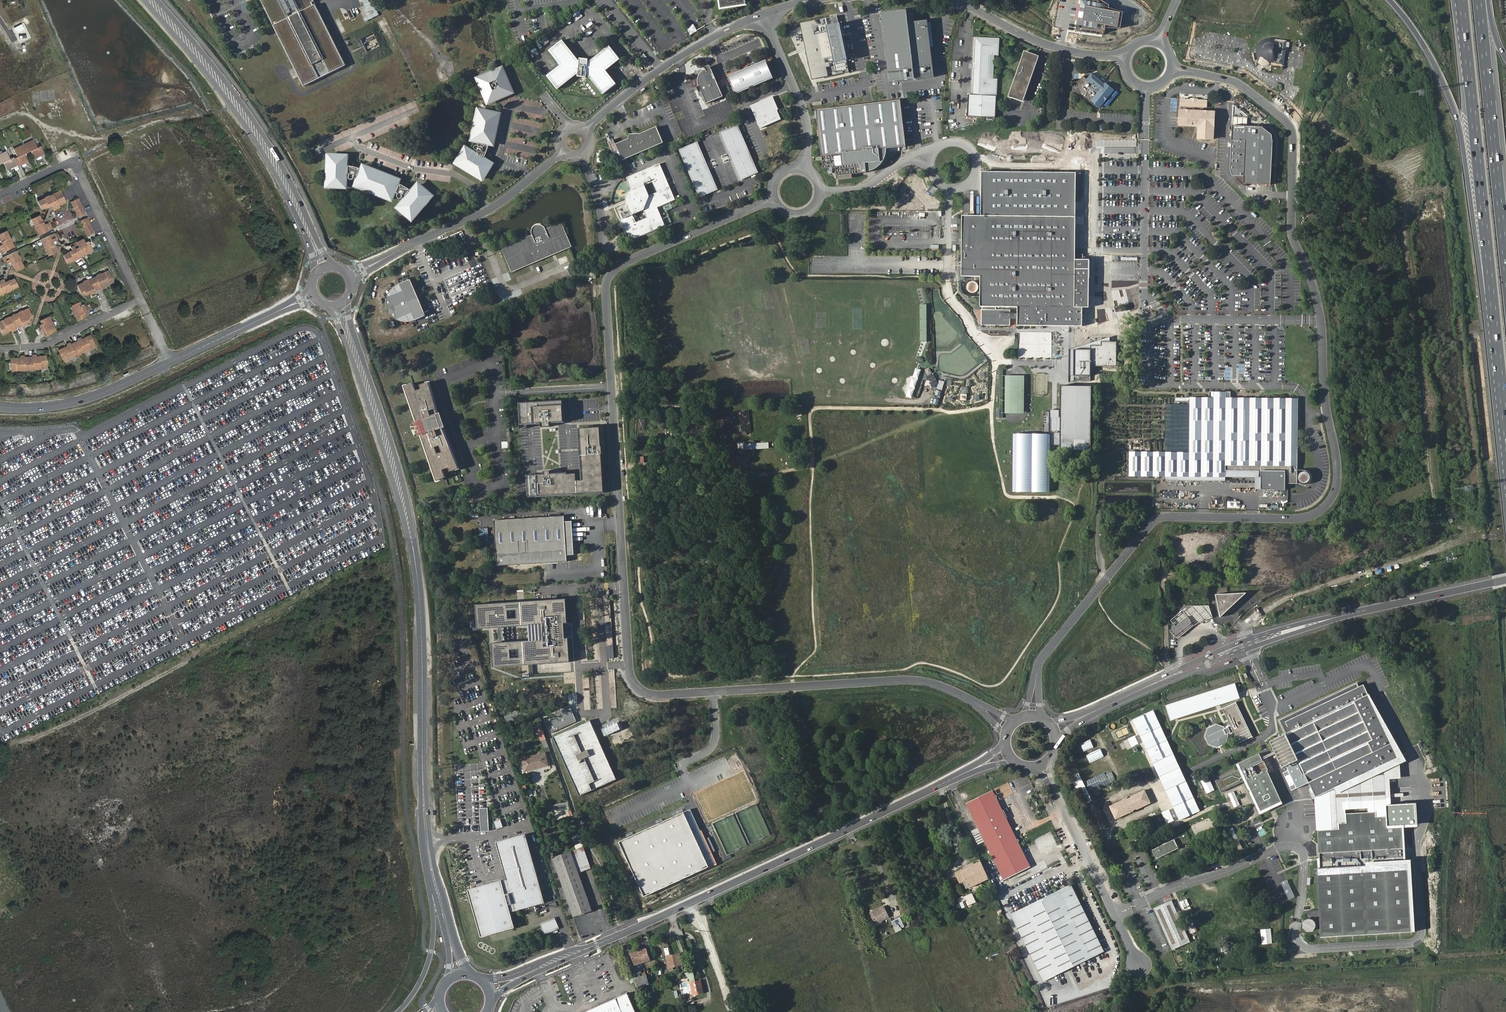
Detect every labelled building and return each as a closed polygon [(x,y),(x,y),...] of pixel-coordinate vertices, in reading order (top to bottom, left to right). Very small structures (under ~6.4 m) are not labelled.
[(314,0),(261,0),(303,86),(346,65),(314,0)] [(366,9),(364,10),(367,16),(364,18),(365,21),(379,15),(372,1),(370,2),(369,0),(362,0),(366,9)] [(1104,34),(1105,27),(1117,29),(1120,14),(1108,11),(1109,7),(1099,0),(1081,0),(1080,6),(1079,6),(1076,21),(1077,22),(1076,29),(1104,34)] [(907,11),(881,14),(890,83),(934,77),(927,21),(915,22),(908,23),(907,13),(907,11)] [(914,12),(907,13),(908,23),(915,22),(914,12)] [(870,18),(863,19),(865,34),(873,33),(870,18)] [(690,35),(697,32),(693,24),(686,28),(690,35)] [(783,40),(789,55),(796,52),(790,37),(783,40)] [(1286,41),(1270,39),(1266,40),(1262,42),(1260,44),(1258,47),(1258,54),(1259,57),(1258,57),(1258,61),(1260,63),(1262,64),(1264,65),(1267,65),(1268,64),(1268,63),(1282,65),(1286,41)] [(588,66),(580,66),(580,65),(562,41),(549,52),(560,67),(552,73),(547,77),(558,91),(577,76),(576,78),(588,78),(588,77),(604,97),(618,86),(607,73),(622,61),(611,47),(588,66)] [(998,59),(999,42),(975,41),(974,67),(977,68),(977,73),(974,73),(972,99),(969,99),(967,120),(995,122),(997,83),(989,83),(991,59),(998,59)] [(811,61),(814,77),(849,70),(847,61),(838,62),(836,56),(831,57),(830,51),(818,53),(820,60),(811,61)] [(1031,72),(1037,56),(1026,53),(1024,60),(1023,61),(1013,90),(1014,91),(1011,99),(1022,101),(1029,79),(1030,79),(1033,72),(1031,72)] [(765,63),(730,79),(737,93),(771,77),(765,63)] [(699,92),(702,92),(707,104),(723,97),(710,65),(705,67),(706,69),(703,71),(701,74),(698,77),(698,80),(698,84),(699,86),(697,87),(699,92)] [(488,103),(511,93),(501,69),(478,79),(488,103)] [(1083,76),(1073,88),(1090,102),(1091,101),(1100,108),(1115,90),(1105,82),(1105,83),(1092,73),(1087,79),(1083,76)] [(772,98),(751,106),(760,128),(781,119),(772,98)] [(901,99),(816,109),(823,168),(835,166),(836,175),(851,174),(866,172),(866,171),(865,163),(881,161),(879,149),(886,148),(906,146),(901,99)] [(1191,100),(1181,100),(1181,106),(1184,106),(1184,111),(1180,111),(1180,126),(1205,127),(1205,131),(1199,131),(1198,139),(1213,140),(1214,113),(1203,112),(1204,107),(1207,107),(1207,101),(1198,101),(1196,102),(1196,103),(1192,102),(1191,100)] [(492,147),(495,133),(498,117),(493,116),(486,114),(479,113),(474,142),(479,143),(479,144),(478,147),(476,147),(475,147),(474,148),(473,149),(474,151),(475,152),(476,152),(477,152),(476,157),(464,150),(454,166),(482,182),(492,166),(484,162),(488,145),(492,147)] [(759,173),(738,125),(720,132),(741,180),(747,178),(759,173)] [(1262,127),(1232,126),(1230,168),(1232,176),(1238,176),(1244,176),(1244,183),(1271,185),(1273,142),(1272,135),(1262,127)] [(639,137),(634,136),(634,139),(630,140),(628,140),(628,141),(615,147),(622,163),(662,146),(655,130),(639,137)] [(38,147),(34,139),(24,144),(27,151),(31,150),(35,158),(45,153),(41,145),(38,147)] [(718,190),(698,142),(679,150),(699,199),(718,190)] [(28,161),(24,153),(27,151),(24,144),(14,148),(18,156),(14,158),(18,166),(28,161)] [(886,148),(879,149),(881,161),(865,163),(866,171),(869,173),(872,173),(876,171),(880,168),(882,165),(885,163),(886,159),(887,155),(886,148)] [(14,158),(14,156),(10,158),(7,150),(0,153),(0,163),(3,161),(7,170),(18,165),(14,158)] [(396,183),(361,169),(359,172),(345,166),(345,157),(328,156),(326,187),(343,188),(344,175),(347,176),(348,178),(348,179),(349,179),(351,179),(353,178),(356,180),(354,184),(390,198),(392,194),(396,195),(396,196),(396,197),(397,198),(398,198),(399,198),(400,198),(401,198),(401,197),(403,198),(405,199),(396,210),(410,221),(430,198),(418,188),(416,186),(411,192),(395,186),(396,183)] [(361,167),(361,169),(396,183),(397,181),(361,167)] [(628,204),(627,205),(613,210),(627,244),(663,229),(656,210),(674,203),(659,168),(626,181),(631,194),(632,196),(628,204)] [(1072,258),(1072,173),(978,172),(978,216),(960,216),(959,277),(978,277),(978,293),(1071,293),(1070,307),(1079,308),(1086,308),(1085,259),(1072,258)] [(390,198),(354,184),(354,186),(390,200),(390,198)] [(67,202),(61,190),(38,200),(42,209),(52,205),(53,209),(54,210),(61,207),(60,205),(67,202)] [(86,213),(79,198),(71,202),(78,217),(86,213)] [(53,228),(50,221),(45,223),(41,214),(31,218),(38,234),(53,228)] [(95,232),(88,217),(80,220),(87,235),(95,232)] [(538,227),(537,227),(535,227),(534,228),(533,229),(532,230),(531,232),(531,234),(531,235),(532,238),(503,252),(512,273),(569,249),(559,226),(544,233),(543,230),(542,229),(541,228),(539,227),(538,227)] [(8,230),(0,233),(0,238),(3,244),(0,245),(0,251),(0,252),(15,246),(8,230)] [(58,251),(53,241),(58,238),(56,232),(41,239),(48,255),(58,251)] [(68,263),(94,251),(89,240),(85,242),(84,238),(77,241),(79,246),(76,248),(75,245),(72,246),(73,249),(67,252),(68,252),(64,254),(68,263)] [(24,266),(17,251),(3,257),(5,264),(11,261),(15,270),(24,266)] [(102,289),(106,287),(105,286),(106,285),(114,282),(109,270),(78,284),(82,294),(86,293),(87,295),(90,293),(91,293),(92,294),(95,293),(95,291),(102,288),(102,289)] [(19,286),(15,277),(11,279),(10,279),(5,281),(4,278),(0,280),(0,281),(1,282),(0,282),(0,295),(19,286)] [(407,284),(408,281),(396,286),(399,293),(385,299),(384,300),(384,302),(384,304),(384,306),(384,309),(385,313),(387,315),(388,317),(389,319),(390,320),(391,321),(394,323),(408,317),(411,324),(423,320),(420,318),(416,308),(418,306),(416,303),(414,303),(412,298),(414,298),(413,293),(410,293),(407,284)] [(974,292),(975,291),(976,290),(976,289),(977,288),(977,286),(975,283),(974,282),(973,282),(972,282),(972,281),(971,281),(970,282),(969,282),(968,282),(967,283),(966,284),(965,286),(965,288),(966,289),(966,290),(967,292),(968,292),(970,293),(971,293),(972,293),(974,292)] [(1071,293),(978,293),(977,307),(982,307),(982,325),(1014,326),(1014,307),(1070,307),(1071,293)] [(90,315),(88,311),(90,311),(88,307),(86,307),(84,303),(82,304),(81,301),(71,306),(77,321),(90,315)] [(31,319),(33,317),(29,307),(0,321),(0,327),(4,334),(12,331),(13,330),(13,332),(17,330),(17,328),(23,325),(24,327),(28,325),(27,323),(28,323),(32,321),(31,319)] [(1014,307),(1014,326),(1078,326),(1079,308),(1070,307),(1014,307)] [(57,331),(50,316),(40,320),(42,324),(40,325),(42,329),(40,329),(42,333),(44,333),(45,336),(57,331)] [(1018,358),(1051,358),(1052,332),(1018,331),(1018,358)] [(64,361),(97,346),(91,334),(82,338),(81,337),(77,339),(78,340),(71,344),(71,342),(67,344),(67,345),(59,350),(64,361)] [(1101,341),(1110,341),(1110,337),(1069,349),(1069,382),(1091,376),(1074,375),(1074,349),(1091,350),(1091,346),(1101,346),(1101,341)] [(1117,366),(1117,341),(1110,341),(1101,341),(1101,346),(1091,346),(1091,350),(1074,349),(1074,375),(1091,376),(1091,366),(1117,366)] [(48,368),(47,355),(36,356),(36,354),(32,354),(32,356),(25,357),(25,355),(21,355),(21,357),(11,358),(12,371),(48,368)] [(915,368),(906,397),(911,398),(921,370),(915,368)] [(1024,414),(1024,375),(1004,375),(1004,413),(1024,414)] [(411,384),(402,387),(414,424),(420,422),(424,434),(418,436),(433,482),(442,479),(440,471),(445,470),(447,474),(456,470),(439,428),(438,429),(435,418),(436,418),(427,384),(418,386),(419,391),(414,392),(411,384)] [(1092,386),(1061,385),(1060,410),(1050,410),(1049,448),(1090,449),(1092,386)] [(1130,452),(1129,475),(1226,477),(1226,465),(1227,398),(1211,397),(1191,397),(1190,453),(1166,452),(1130,452)] [(1231,398),(1227,398),(1226,465),(1235,466),(1235,471),(1261,472),(1261,490),(1285,490),(1286,466),(1288,466),(1288,484),(1297,484),(1299,399),(1231,398)] [(564,412),(564,401),(520,403),(521,425),(528,424),(531,424),(542,423),(542,428),(552,427),(551,423),(565,422),(564,412)] [(604,483),(603,455),(603,446),(602,446),(601,428),(579,429),(582,479),(582,481),(577,481),(577,474),(572,474),(568,474),(568,473),(551,474),(551,471),(544,471),(544,475),(535,475),(527,476),(528,487),(528,497),(605,492),(604,483)] [(1165,436),(1165,451),(1184,451),(1184,446),(1185,446),(1185,440),(1178,440),(1178,436),(1165,436)] [(1308,473),(1305,472),(1304,472),(1302,473),(1301,475),(1300,476),(1300,478),(1300,480),(1302,482),(1303,483),(1305,484),(1308,483),(1310,481),(1311,480),(1311,478),(1311,476),(1310,474),(1308,473)] [(567,561),(564,517),(495,521),(498,565),(567,561)] [(488,544),(488,528),(479,528),(479,543),(488,544)] [(1176,543),(1176,555),(1190,555),(1190,544),(1176,543)] [(1215,594),(1220,618),(1246,593),(1215,594)] [(565,623),(563,599),(479,604),(480,629),(529,625),(530,640),(495,643),(496,667),(567,662),(566,638),(565,623)] [(1182,616),(1172,625),(1173,627),(1170,629),(1175,635),(1191,622),(1193,624),(1202,617),(1195,609),(1184,618),(1182,616)] [(1235,684),(1165,706),(1170,721),(1240,699),(1235,684)] [(1393,804),(1390,762),(1397,758),(1362,686),(1358,688),(1356,684),(1278,722),(1285,734),(1269,742),(1281,768),(1286,766),(1296,789),(1308,783),(1315,798),(1332,790),(1334,828),(1315,829),(1321,935),(1414,930),(1410,861),(1404,861),(1402,827),(1417,826),(1416,803),(1393,804)] [(1252,737),(1235,703),(1228,706),(1222,709),(1229,724),(1221,727),(1216,725),(1207,730),(1204,736),(1208,745),(1216,747),(1224,743),(1225,736),(1232,734),(1233,733),(1238,743),(1252,737)] [(577,721),(570,706),(544,718),(551,733),(577,721)] [(639,706),(619,707),(619,715),(640,713),(639,706)] [(1153,710),(1132,720),(1179,822),(1200,812),(1153,710)] [(617,779),(590,720),(553,737),(579,796),(617,779)] [(538,721),(534,723),(538,734),(543,733),(538,721)] [(1089,767),(1098,762),(1088,744),(1075,751),(1080,760),(1084,758),(1089,767)] [(1219,782),(1223,791),(1245,781),(1260,813),(1282,803),(1266,767),(1260,754),(1237,764),(1241,772),(1219,782)] [(545,756),(522,760),(524,772),(547,767),(545,756)] [(1077,761),(1070,765),(1078,784),(1085,781),(1077,761)] [(1088,780),(1091,787),(1113,778),(1110,770),(1088,780)] [(1221,796),(1217,797),(1209,778),(1202,781),(1214,807),(1224,803),(1221,796)] [(531,789),(527,790),(525,784),(522,785),(526,798),(533,795),(531,789)] [(1100,787),(1092,790),(1095,797),(1102,794),(1100,787)] [(1017,840),(992,790),(971,797),(978,810),(970,813),(991,853),(1002,847),(1017,840)] [(1145,791),(1110,807),(1116,819),(1150,803),(1145,791)] [(971,797),(964,801),(970,813),(978,810),(971,797)] [(488,808),(479,808),(481,832),(490,831),(488,808)] [(716,863),(691,809),(620,842),(645,895),(716,863)] [(500,819),(494,822),(496,829),(503,827),(500,819)] [(469,890),(481,936),(515,927),(511,912),(544,901),(525,835),(497,842),(507,880),(469,890)] [(1030,867),(1017,840),(1002,847),(991,853),(1004,880),(1030,867)] [(1152,851),(1156,859),(1178,849),(1174,840),(1152,851)] [(1114,855),(1127,849),(1124,842),(1111,848),(1114,855)] [(579,874),(591,870),(584,849),(554,858),(575,918),(592,912),(579,874)] [(981,862),(956,873),(959,880),(960,879),(961,882),(963,881),(966,880),(969,888),(989,880),(981,862)] [(1287,879),(1281,882),(1288,900),(1295,897),(1287,879)] [(1102,950),(1071,885),(1011,913),(1042,979),(1102,950)] [(975,901),(972,894),(965,897),(966,898),(964,899),(963,897),(958,899),(962,908),(972,904),(972,903),(975,901)] [(1171,901),(1152,909),(1171,950),(1190,942),(1171,901)] [(870,913),(875,921),(880,918),(881,920),(889,916),(885,906),(870,913)] [(555,917),(541,924),(545,934),(559,928),(555,917)] [(891,921),(894,926),(903,922),(900,917),(891,921)] [(1303,930),(1315,930),(1315,919),(1303,920),(1303,930)] [(636,954),(635,952),(631,953),(634,965),(650,960),(646,948),(642,950),(642,952),(636,954)] [(611,960),(616,958),(613,950),(608,953),(611,960)] [(667,957),(670,968),(682,965),(679,953),(667,957)] [(688,982),(695,980),(692,971),(685,973),(688,982)] [(635,979),(639,991),(648,988),(644,976),(635,979)] [(703,993),(700,980),(690,983),(693,995),(694,995),(703,993)] [(686,981),(680,983),(684,994),(689,992),(686,981)] [(648,988),(639,991),(640,997),(646,995),(645,992),(649,991),(648,988)] [(628,993),(584,1011),(637,1011),(628,993)]
